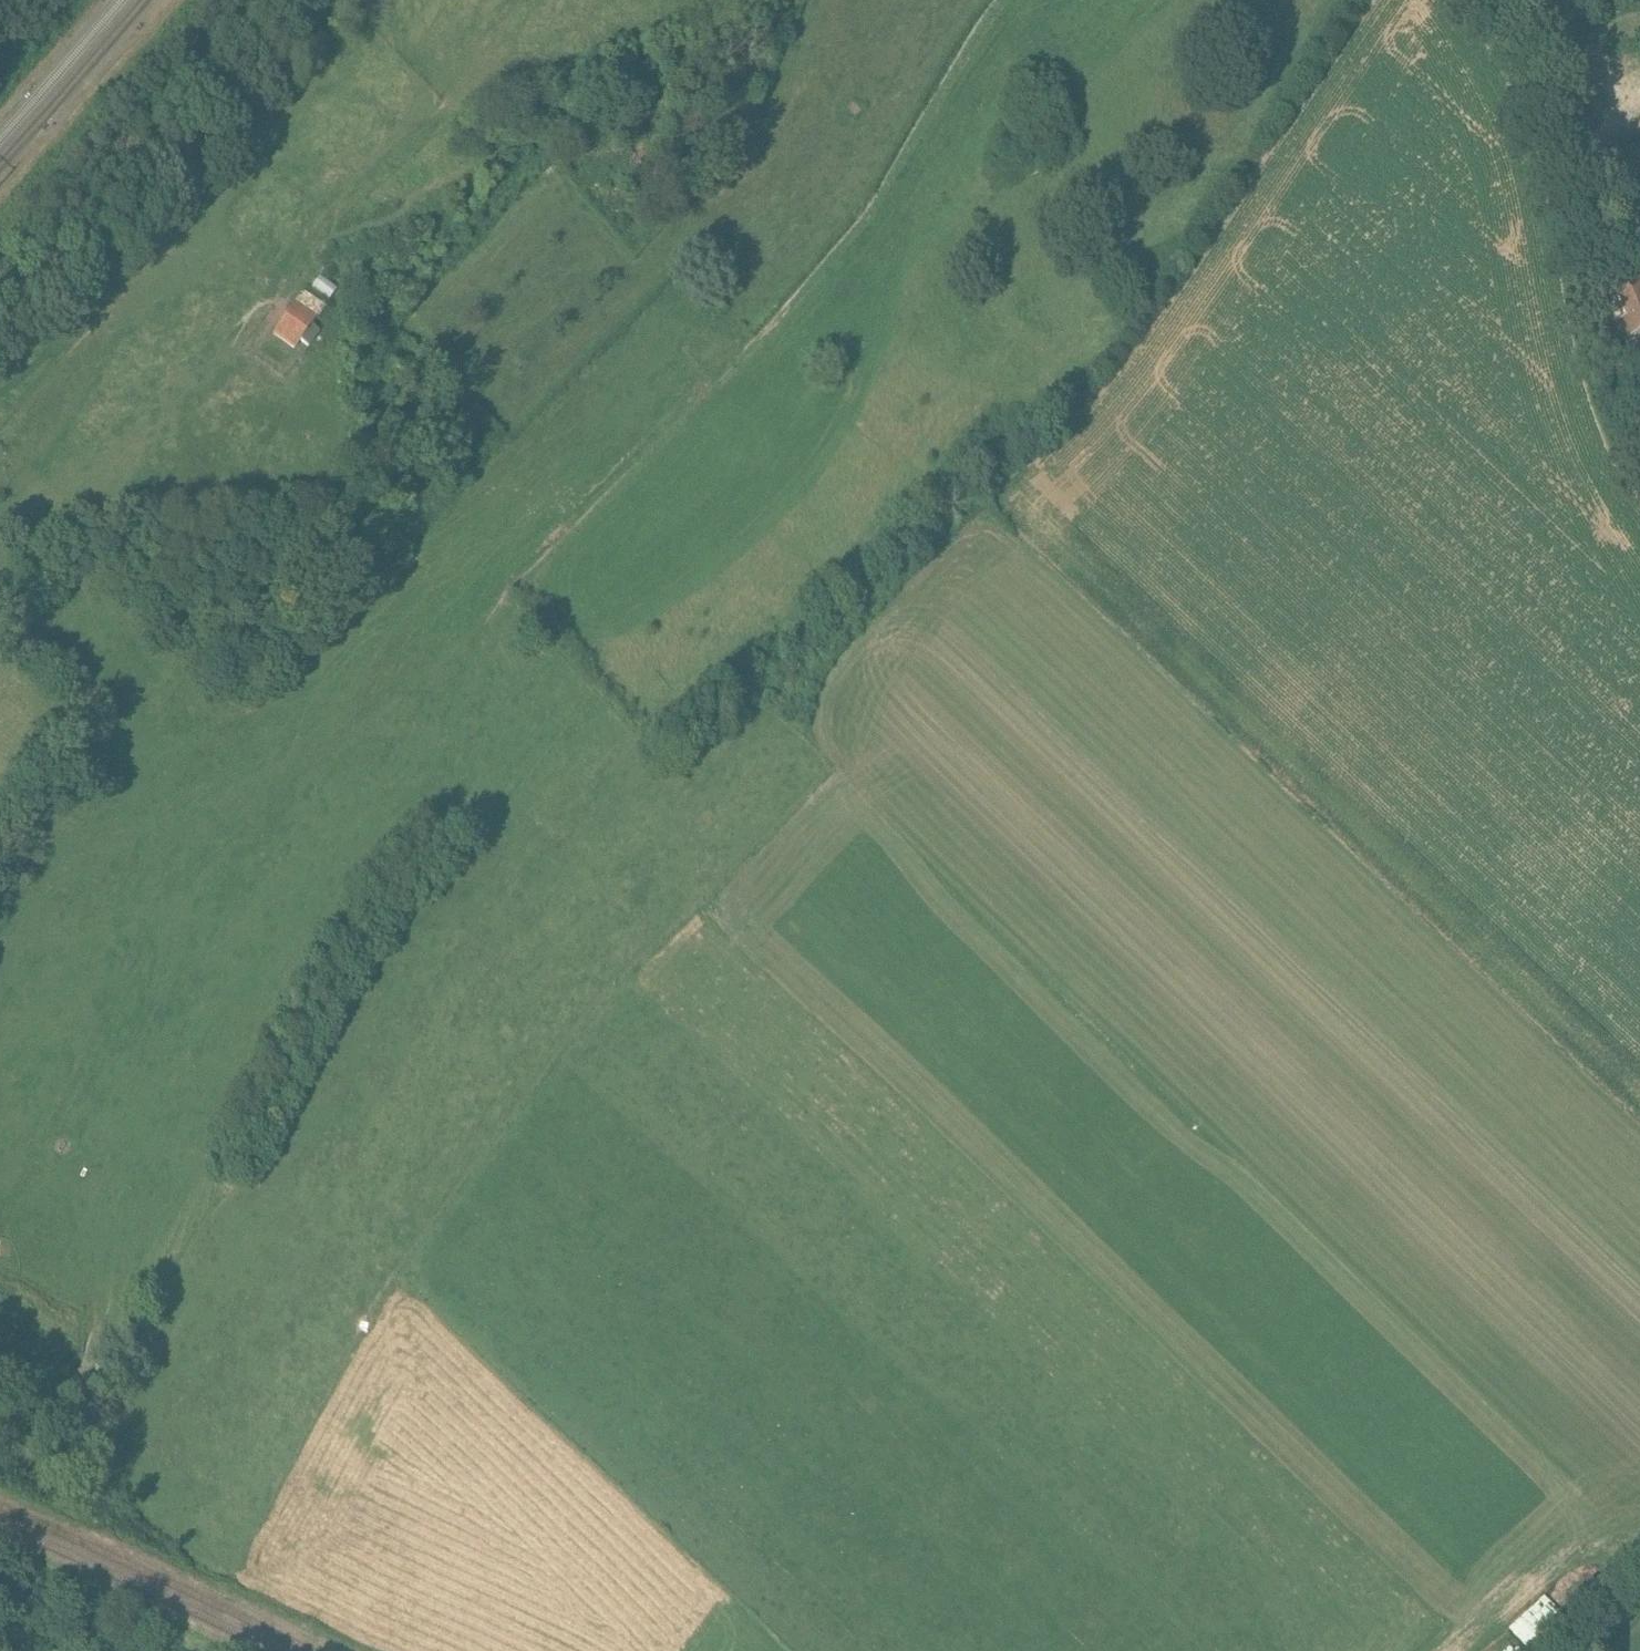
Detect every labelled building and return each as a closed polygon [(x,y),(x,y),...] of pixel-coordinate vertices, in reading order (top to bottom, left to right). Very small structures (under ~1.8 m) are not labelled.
[(1639,336),(1639,275),(1634,278),(1615,290),(1627,320),(1618,324),(1624,344),(1639,336)] [(304,290),(286,315),(308,330),(300,339),(308,345),(319,328),(312,323),(326,304),(304,290)]
